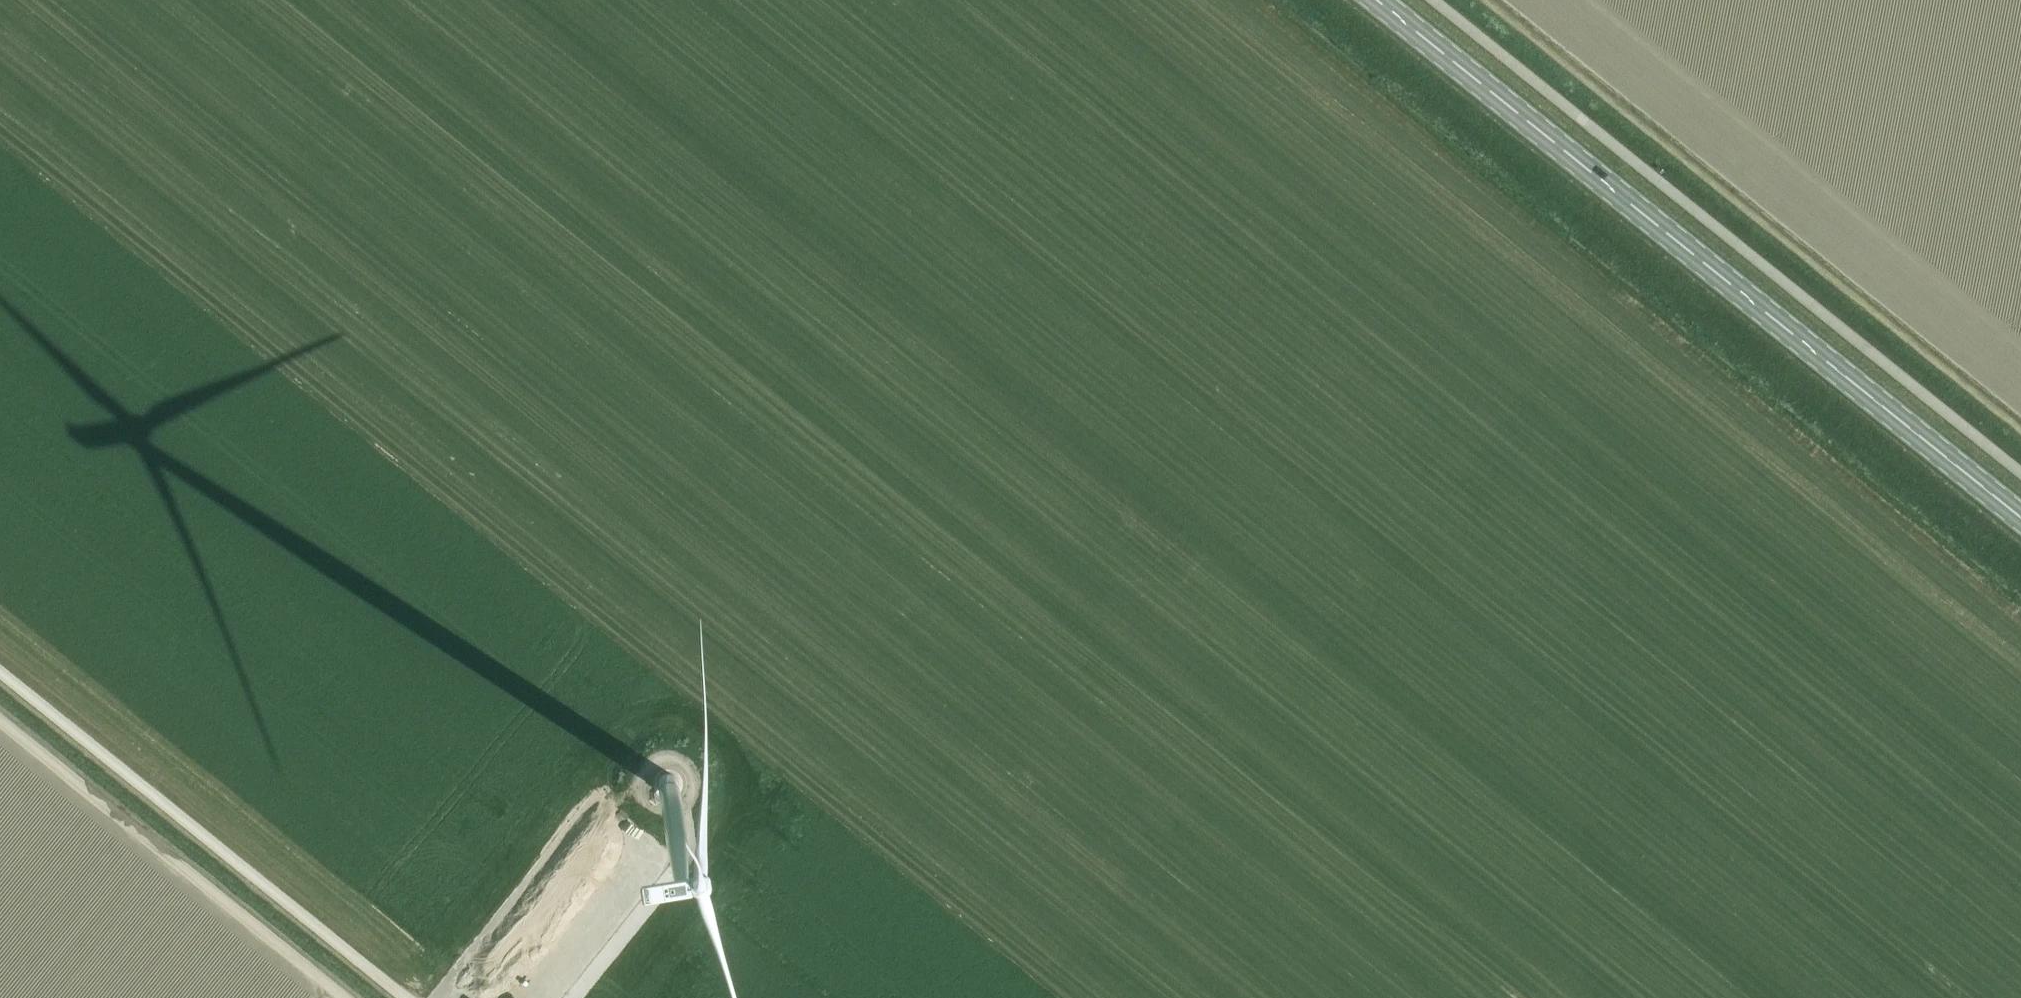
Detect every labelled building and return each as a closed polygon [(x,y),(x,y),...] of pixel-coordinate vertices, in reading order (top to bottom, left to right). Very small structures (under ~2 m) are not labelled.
[(648,781),(648,784),(648,787),(648,789),(649,791),(650,794),(652,796),(653,798),(655,799),(657,801),(659,802),(662,803),(664,804),(667,804),(669,804),(672,804),(674,803),(676,802),(678,801),(681,799),(682,798),(684,796),(685,794),(686,791),(687,789),(688,787),(688,784),(688,781),(687,779),(686,777),(685,774),(684,772),(682,770),(681,769),(678,767),(676,766),(674,765),(672,764),(669,764),(667,764),(664,764),(662,765),(659,766),(657,767),(655,769),(653,770),(652,772),(650,774),(649,777),(648,779),(648,781)]
